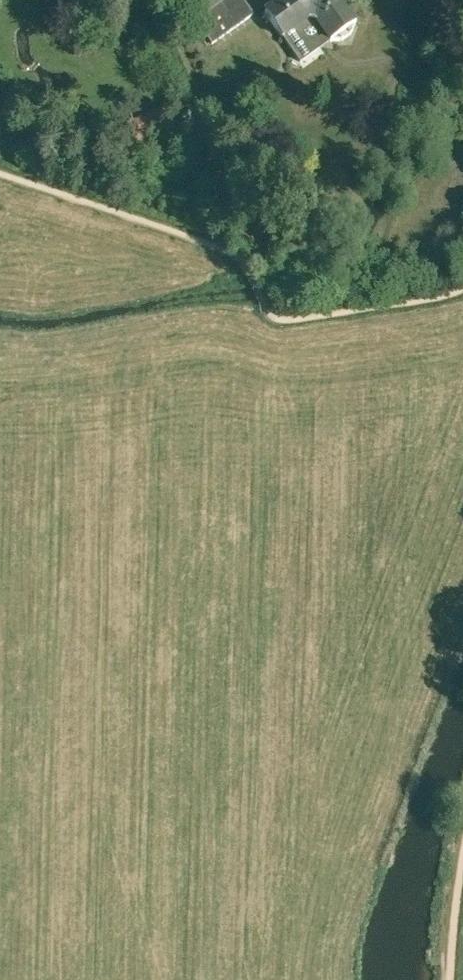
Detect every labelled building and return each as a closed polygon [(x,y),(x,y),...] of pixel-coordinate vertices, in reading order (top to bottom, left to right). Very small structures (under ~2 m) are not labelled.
[(196,22),(213,45),(254,15),(243,0),(227,0),(208,13),(196,22)] [(208,13),(227,0),(198,0),(208,13)] [(266,13),(283,38),(296,28),(305,40),(314,41),(325,33),(331,42),(332,41),(343,41),(351,35),(355,25),(356,24),(339,0),(284,0),(266,13)]
